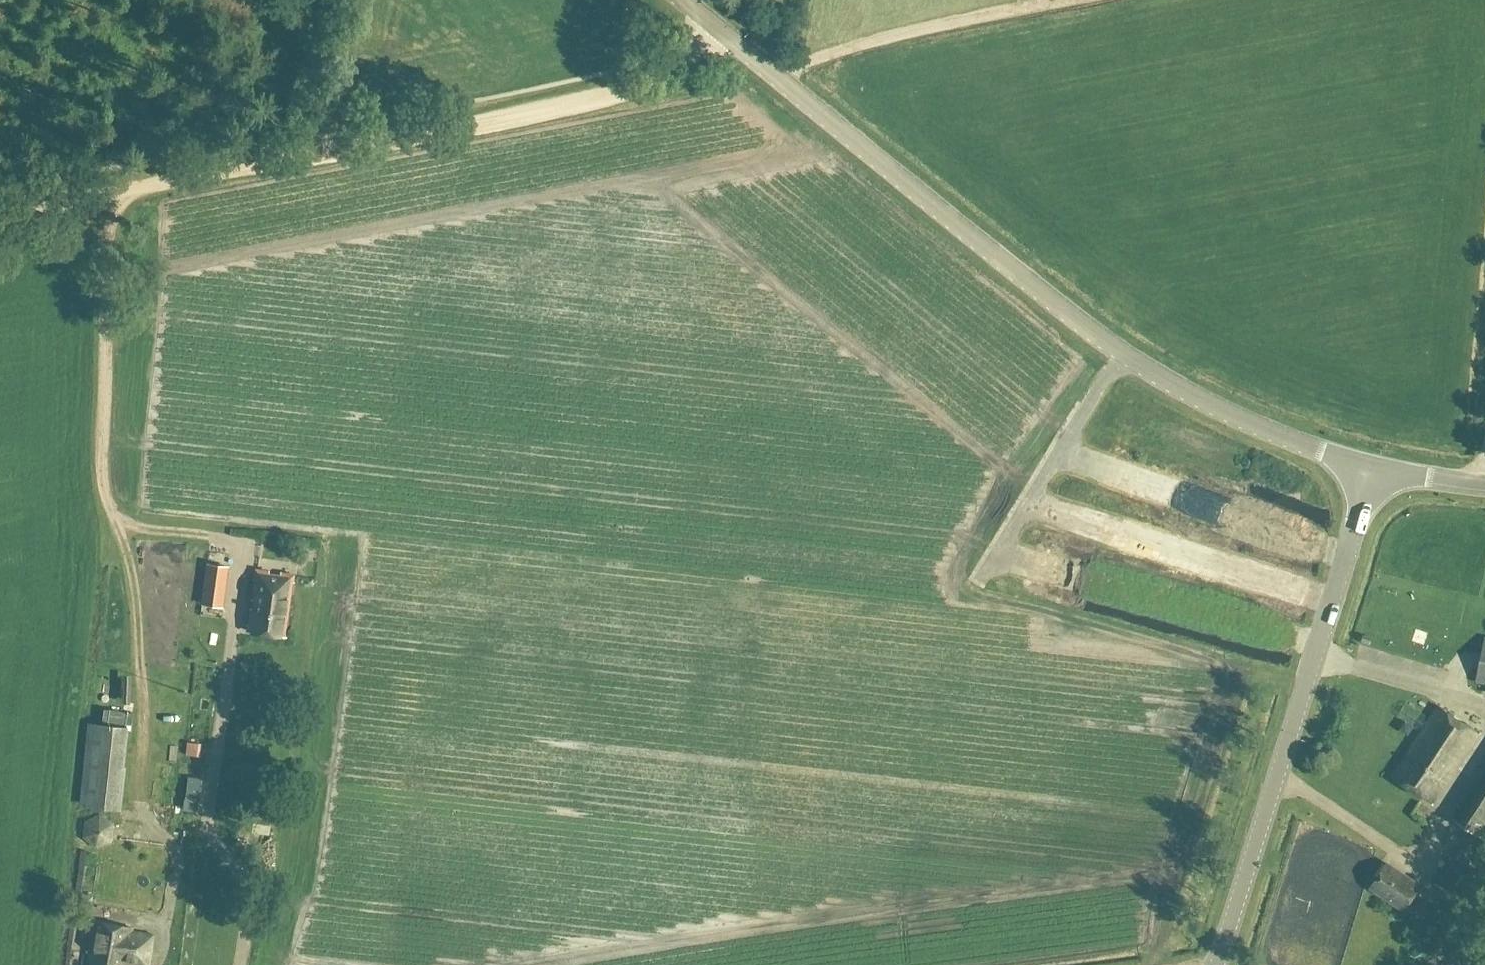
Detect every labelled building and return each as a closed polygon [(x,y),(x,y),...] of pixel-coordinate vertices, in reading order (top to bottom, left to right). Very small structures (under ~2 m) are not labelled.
[(203,604),(223,607),(229,567),(209,564),(203,604)] [(249,631),(285,636),(293,579),(257,574),(254,599),(259,600),(257,610),(252,609),(249,631)] [(1435,802),(1480,732),(1440,705),(1394,776),(1435,802)] [(90,801),(126,803),(130,719),(94,717),(90,801)] [(1453,817),(1484,838),(1484,768),(1453,817)] [(1469,904),(1483,880),(1449,860),(1435,883),(1469,904)] [(1419,907),(1425,897),(1416,892),(1421,885),(1387,863),(1372,887),(1406,909),(1410,902),(1419,907)] [(89,964),(126,964),(127,963),(141,964),(149,964),(154,935),(132,932),(132,927),(96,921),(89,964)]
